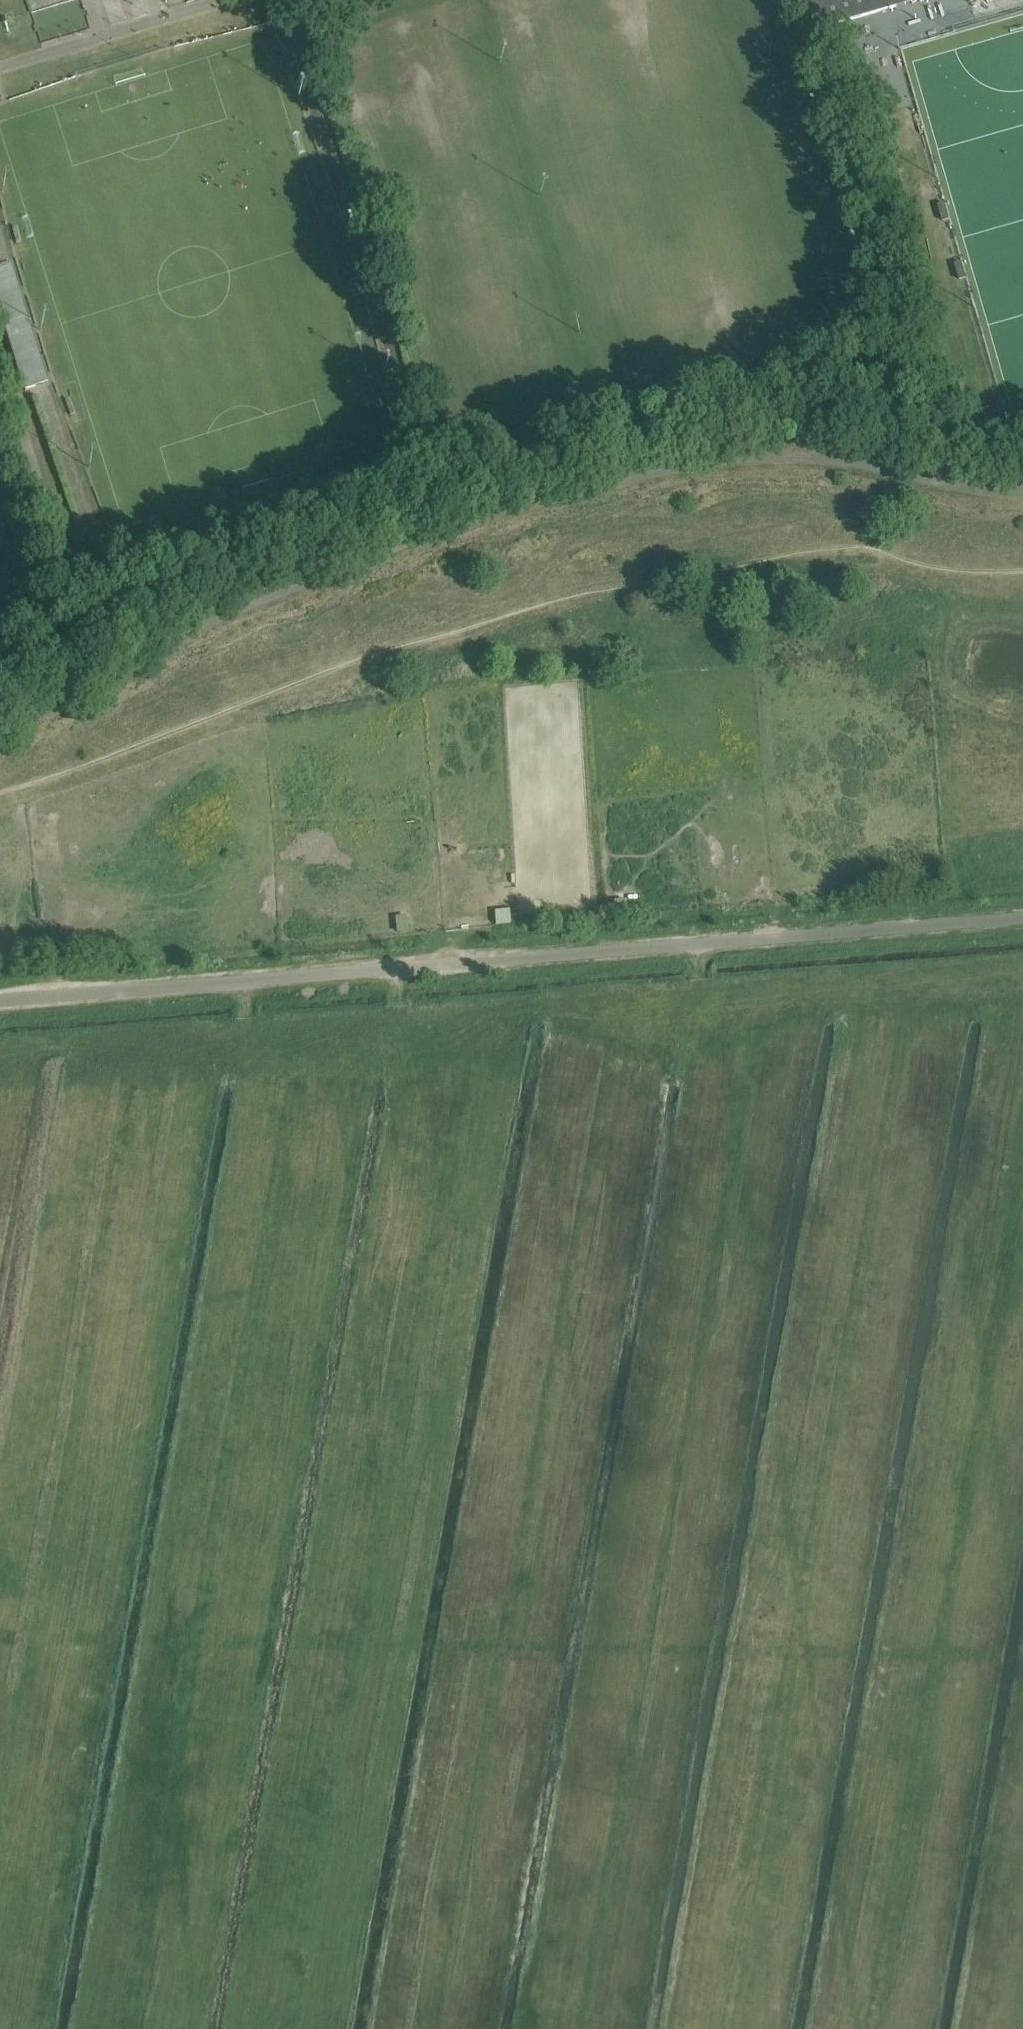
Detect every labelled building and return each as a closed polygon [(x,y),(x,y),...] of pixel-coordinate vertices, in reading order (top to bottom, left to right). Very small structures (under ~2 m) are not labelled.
[(816,29),(918,0),(808,0),(816,29)] [(0,270),(0,305),(11,340),(33,334),(12,266),(0,270)] [(803,885),(803,899),(816,899),(815,885),(803,885)]
